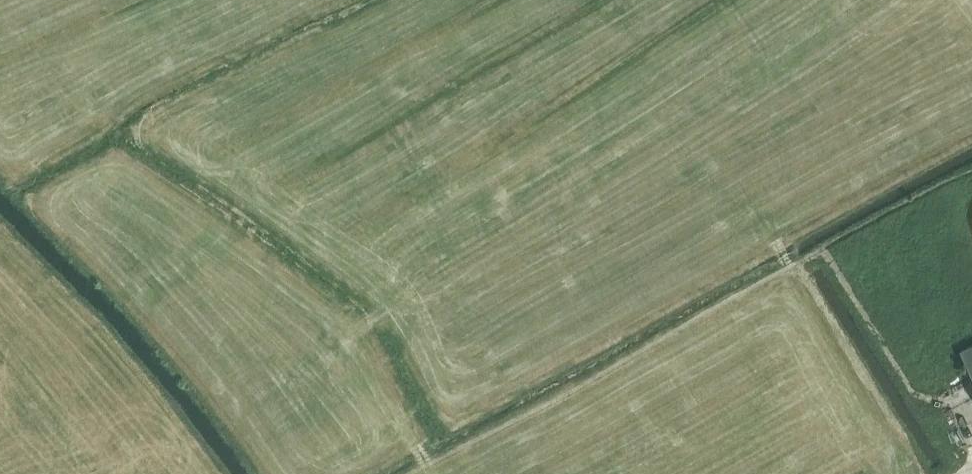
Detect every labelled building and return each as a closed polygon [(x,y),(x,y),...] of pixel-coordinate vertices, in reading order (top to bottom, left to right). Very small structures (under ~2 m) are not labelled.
[(971,374),(971,346),(961,351),(971,374)]
